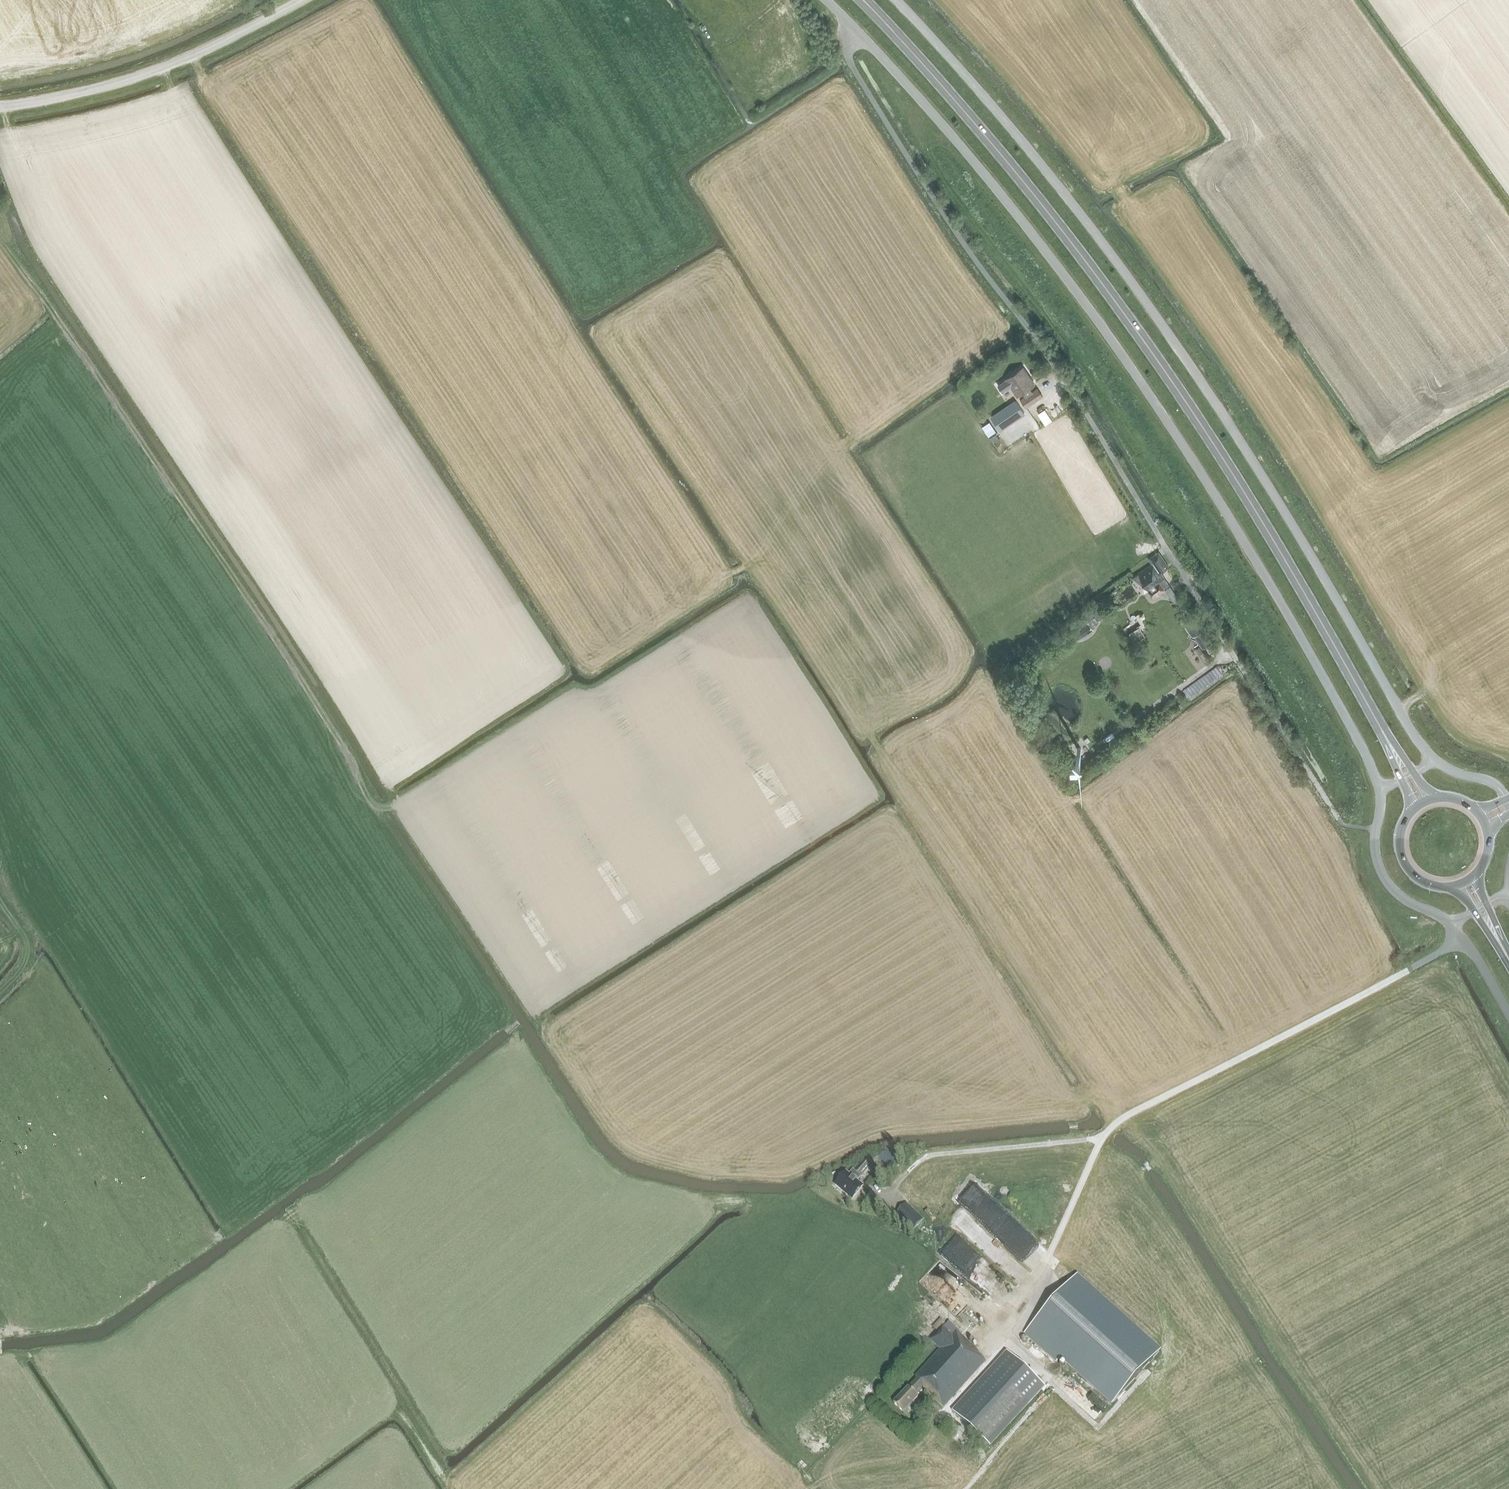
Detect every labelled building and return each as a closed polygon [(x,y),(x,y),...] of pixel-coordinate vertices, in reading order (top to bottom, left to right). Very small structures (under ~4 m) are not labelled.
[(1030,387),(1034,384),(1023,368),(997,385),(1003,394),(1012,387),(1017,396),(1022,392),(1025,397),(1017,402),(1015,399),(994,413),(1001,424),(1026,407),(1026,408),(1042,397),(1037,389),(1032,392),(1030,387)] [(983,425),(991,436),(998,430),(990,419),(983,425)] [(1168,567),(1162,557),(1158,552),(1149,558),(1153,563),(1131,578),(1141,593),(1146,590),(1153,598),(1170,586),(1161,572),(1168,567)] [(1211,643),(1194,617),(1184,624),(1192,637),(1194,636),(1202,649),(1211,643)] [(1094,630),(1089,623),(1073,633),(1078,640),(1094,630)] [(900,1165),(889,1152),(881,1159),(892,1172),(900,1165)] [(866,1161),(864,1159),(859,1165),(858,1164),(852,1171),(849,1168),(844,1175),(843,1175),(835,1185),(846,1193),(850,1189),(856,1194),(863,1185),(857,1179),(860,1176),(862,1177),(872,1165),(871,1165),(875,1160),(871,1156),(866,1161)] [(868,1203),(862,1198),(856,1205),(867,1206),(870,1208),(873,1205),(869,1202),(868,1203)] [(924,1219),(907,1203),(895,1215),(913,1231),(924,1219)] [(994,1232),(1004,1222),(995,1212),(985,1221),(994,1232)] [(929,1244),(936,1235),(933,1232),(925,1241),(929,1244)] [(1113,1402),(1159,1351),(1076,1276),(1025,1333),(1056,1362),(1062,1356),(1113,1402)] [(945,1323),(941,1318),(933,1327),(937,1331),(945,1323)] [(979,1352),(957,1332),(959,1330),(949,1321),(944,1327),(943,1327),(931,1340),(940,1349),(916,1376),(917,1378),(894,1403),(904,1413),(919,1397),(917,1395),(924,1388),(944,1407),(986,1361),(978,1353),(979,1352)] [(1011,1371),(1022,1358),(1004,1342),(993,1355),(1011,1371)] [(1065,1369),(1054,1381),(1093,1419),(1105,1407),(1065,1369)] [(968,1425),(990,1447),(1032,1402),(1009,1381),(968,1425)]
